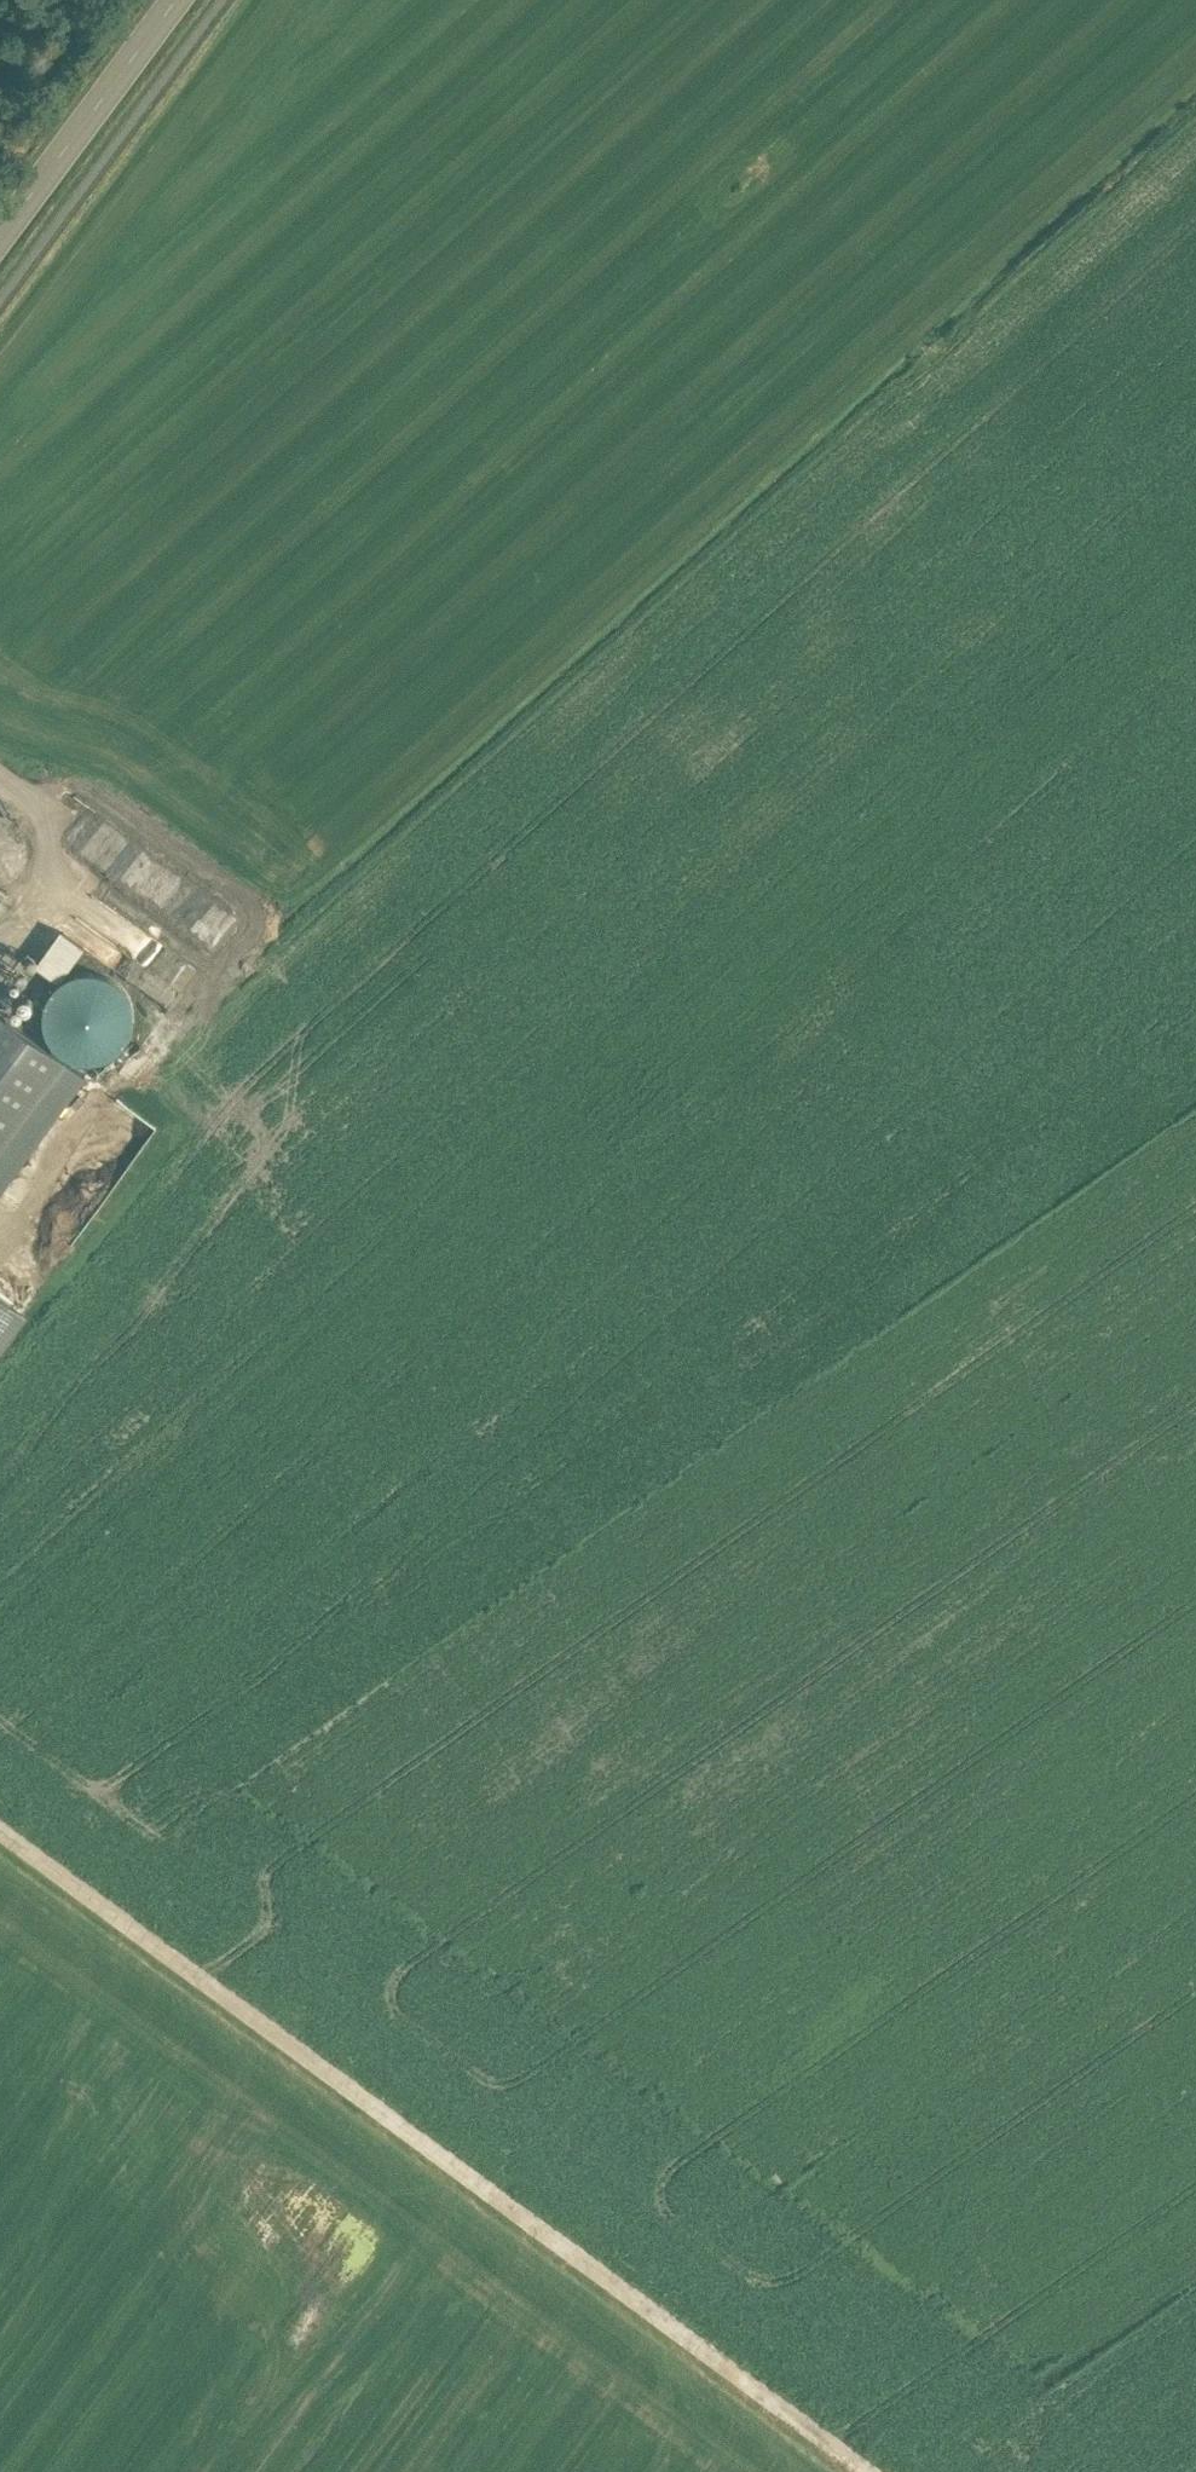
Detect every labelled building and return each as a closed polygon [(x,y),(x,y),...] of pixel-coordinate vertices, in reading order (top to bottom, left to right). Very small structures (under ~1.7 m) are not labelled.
[(70,931),(65,929),(55,927),(47,927),(38,929),(29,933),(21,939),(16,944),(11,951),(8,959),(6,967),(6,975),(7,985),(15,999),(20,1005),(29,1011),(36,1015),(46,1017),(63,1016),(75,1011),(82,1005),(87,1001),(91,994),(95,986),(96,978),(96,964),(94,957),(91,950),(86,943),(80,937),(70,931)] [(5,1191),(87,1071),(0,1012),(0,1188),(5,1191)] [(0,1294),(0,1341),(22,1310),(0,1294)]
